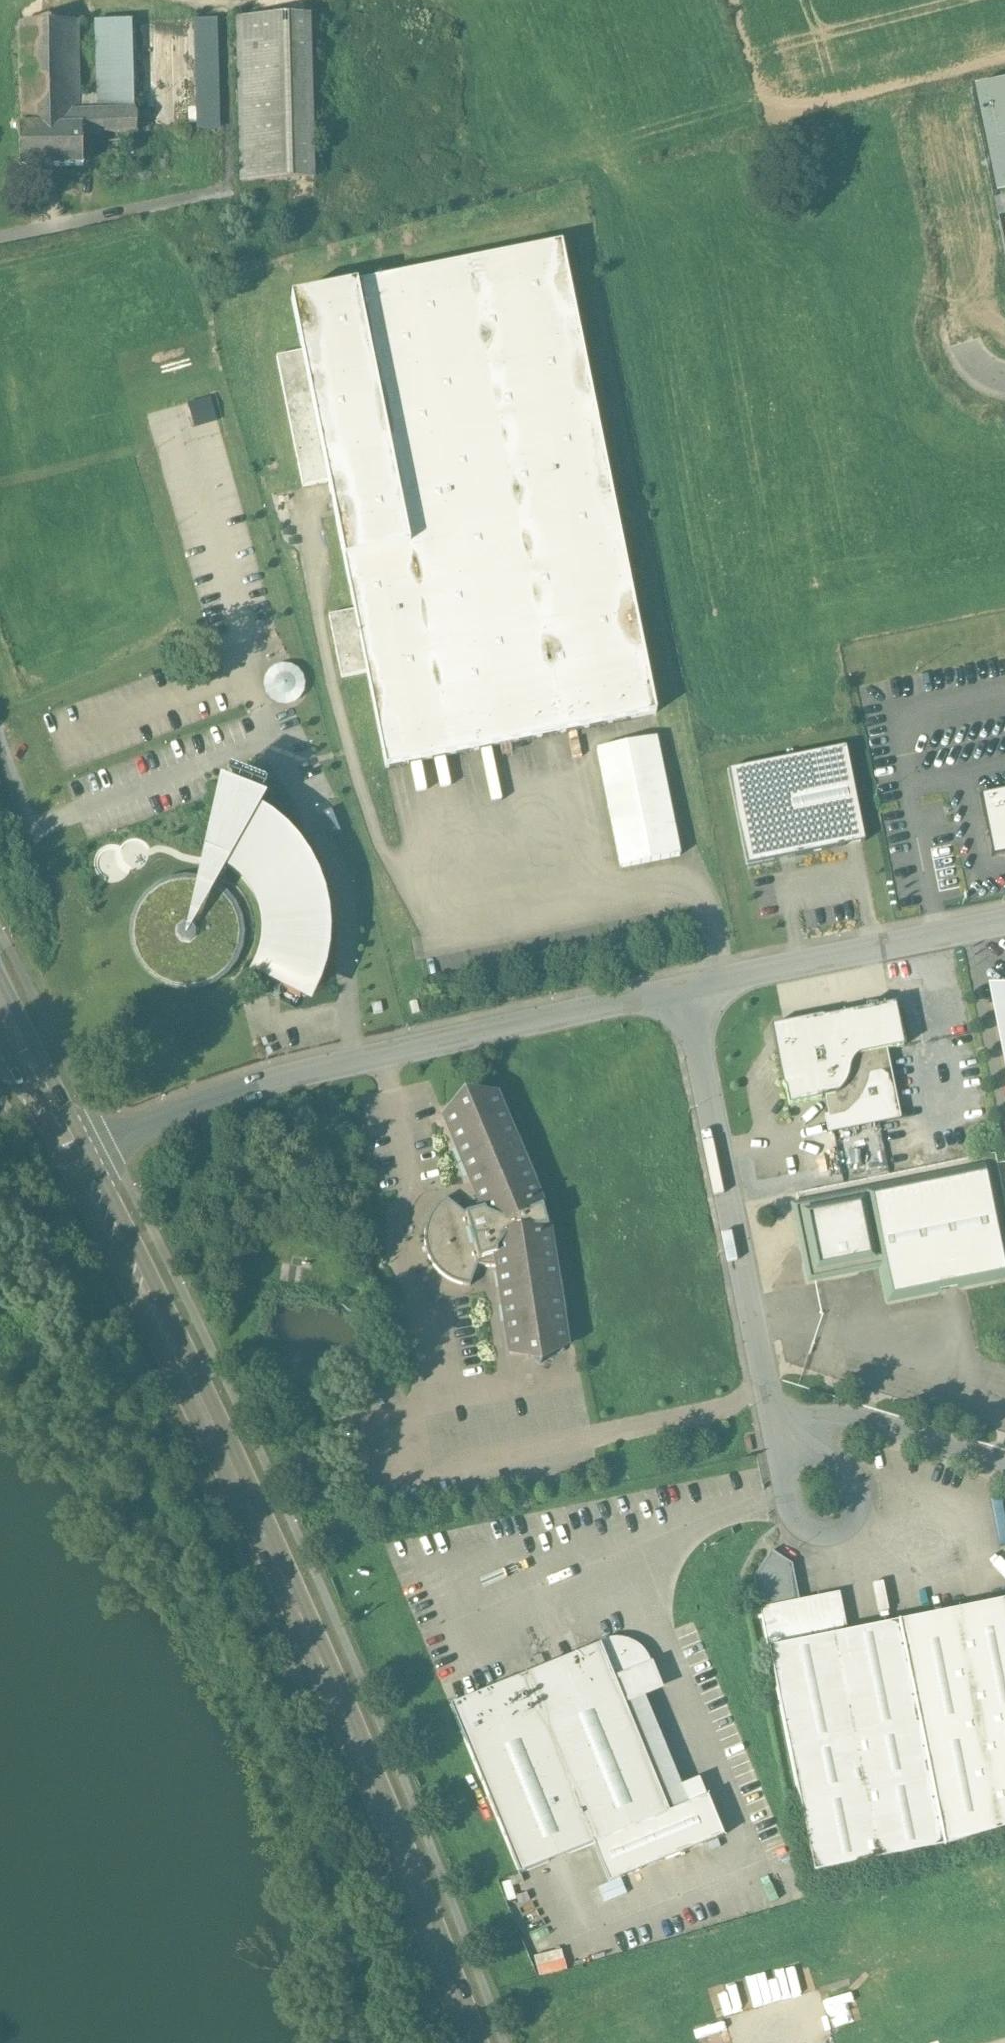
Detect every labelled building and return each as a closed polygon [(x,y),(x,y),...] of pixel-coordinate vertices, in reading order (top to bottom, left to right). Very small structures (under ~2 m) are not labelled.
[(310,17),(238,19),(242,182),(314,180),(310,17)] [(196,20),(118,22),(120,111),(135,111),(136,134),(138,134),(196,132),(196,133),(199,133),(196,20)] [(77,22),(20,24),(22,129),(82,128),(82,137),(84,137),(84,135),(136,134),(135,111),(120,111),(98,112),(80,112),(79,97),(77,22)] [(118,22),(96,22),(98,97),(98,112),(120,111),(118,22)] [(971,91),(993,197),(1004,194),(1004,84),(971,91)] [(98,97),(79,97),(80,112),(98,112),(98,97)] [(22,129),(19,129),(19,131),(20,167),(20,169),(22,169),(22,168),(81,167),(81,168),(84,168),(83,166),(82,137),(82,128),(22,129)] [(562,244),(292,298),(302,351),(277,356),(303,486),(328,481),(355,610),(329,616),(342,677),(367,672),(386,768),(656,713),(562,244)] [(268,702),(303,702),(303,666),(268,666),(268,702)] [(655,741),(598,752),(620,866),(677,856),(655,741)] [(844,749),(719,773),(738,869),(862,844),(844,749)] [(211,890),(227,861),(244,874),(258,891),(266,911),(269,932),(267,954),(259,974),(258,974),(258,976),(300,1000),(308,982),(314,966),(317,949),(318,932),(316,915),(313,898),(307,882),(299,866),(289,852),(278,840),(265,829),(251,820),(261,802),(248,796),(252,785),(240,781),(236,792),(222,786),(217,807),(216,807),(204,853),(207,854),(199,885),(186,883),(173,885),(161,891),(150,899),(143,909),(138,922),(136,935),(138,948),(143,960),(152,970),(162,978),(175,983),(187,984),(200,982),(212,977),(223,969),(231,958),(235,946),(237,933),(235,920),(230,908),(222,898),(211,890)] [(980,796),(991,857),(1004,854),(1004,791),(980,796)] [(993,989),(1004,1047),(1004,989),(993,989)] [(867,1009),(824,1018),(824,1017),(819,1017),(786,1024),(787,1025),(771,1027),(775,1039),(776,1042),(774,1042),(783,1084),(785,1088),(786,1088),(789,1105),(825,1098),(832,1132),(901,1118),(887,1050),(904,1046),(895,1004),(878,1007),(877,1005),(867,1005),(866,1005),(867,1009)] [(451,1281),(470,1286),(480,1261),(496,1256),(511,1355),(529,1352),(540,1364),(541,1364),(549,1349),(566,1346),(548,1227),(543,1208),(496,1097),(480,1103),(466,1095),(465,1096),(461,1111),(445,1118),(483,1211),(467,1215),(446,1198),(432,1212),(425,1231),(427,1251),(436,1268),(451,1281)] [(796,1207),(810,1279),(882,1265),(889,1300),(1004,1276),(1004,1264),(986,1169),(799,1206),(796,1207)] [(760,1609),(813,1873),(944,1847),(1004,1829),(1004,1600),(847,1633),(838,1594),(760,1609)] [(602,1644),(451,1706),(519,1874),(669,1813),(624,1702),(658,1688),(650,1667),(648,1668),(647,1663),(645,1658),(641,1654),(638,1650),(634,1647),(636,1644),(628,1640),(627,1644),(621,1642),(616,1642),(612,1642),(607,1644),(602,1646),(602,1644)]
